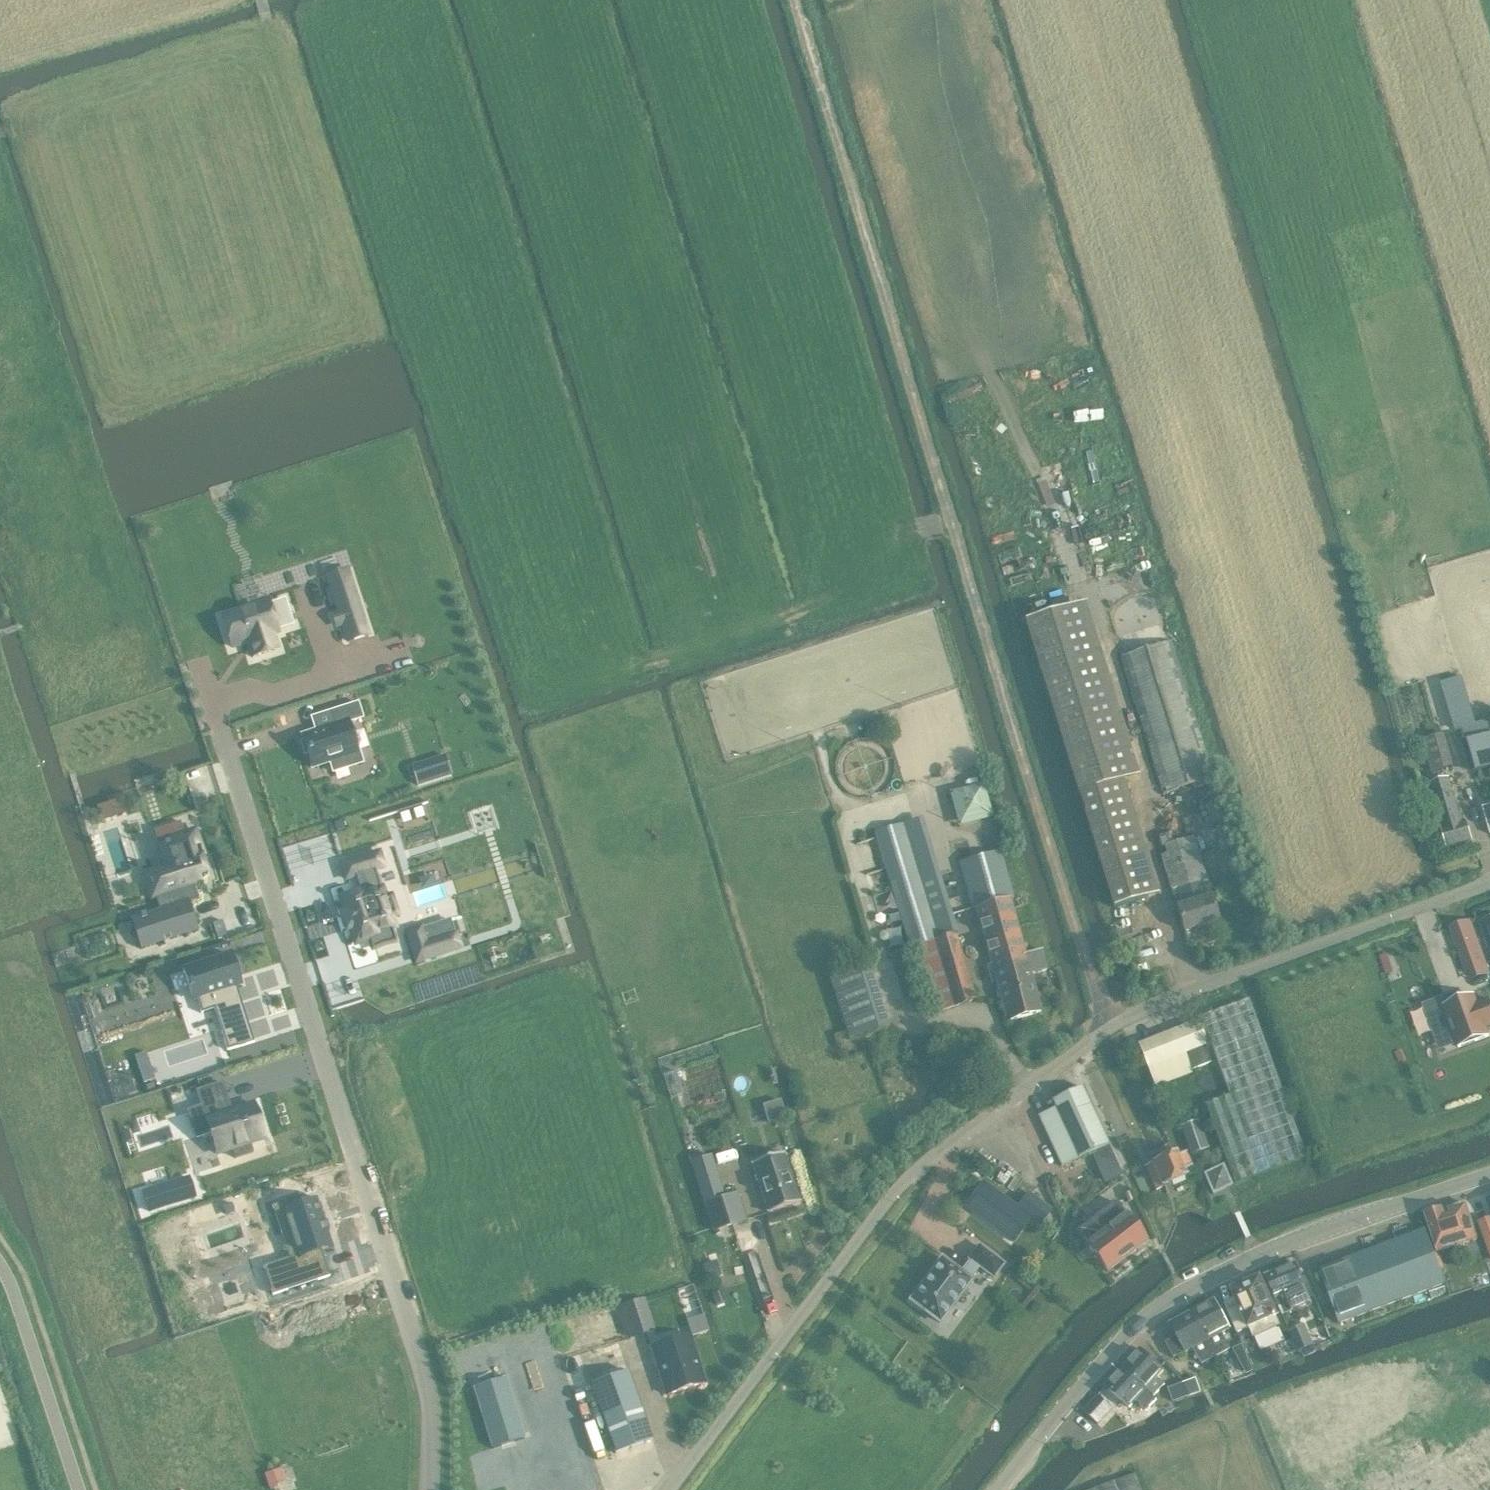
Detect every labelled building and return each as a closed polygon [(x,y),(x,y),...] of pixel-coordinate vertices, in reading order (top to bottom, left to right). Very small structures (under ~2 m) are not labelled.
[(352,583),(331,590),(339,613),(333,615),(337,626),(343,624),(348,641),(368,635),(352,583)] [(269,602),(222,617),(232,647),(250,641),(251,647),(249,647),(253,657),(278,649),(273,634),(279,632),(278,629),(293,624),(285,599),(270,604),(269,602)] [(1109,784),(1124,779),(1071,607),(1025,621),(1113,908),(1144,899),(1109,784)] [(1171,642),(1119,658),(1162,795),(1194,785),(1208,780),(1213,779),(1171,642)] [(1476,772),(1489,768),(1489,720),(1473,725),(1471,719),(1472,718),(1460,679),(1442,685),(1454,724),(1458,723),(1461,730),(1463,729),(1476,772)] [(304,740),(300,741),(304,754),(308,753),(312,767),(330,762),(333,772),(349,767),(346,756),(358,752),(348,722),(363,718),(358,703),(330,712),(335,725),(320,730),(302,735),(304,740)] [(1454,767),(1444,734),(1422,741),(1431,773),(1454,767)] [(445,758),(430,762),(435,780),(451,775),(445,758)] [(1459,811),(1448,778),(1430,784),(1445,828),(1442,829),(1444,833),(1440,835),(1443,844),(1447,843),(1449,847),(1472,839),(1463,810),(1459,811)] [(994,818),(984,783),(949,793),(958,827),(994,818)] [(956,934),(958,933),(922,817),(902,823),(876,832),(910,948),(915,948),(935,1011),(955,1006),(976,1000),(956,934)] [(141,917),(131,920),(140,949),(145,947),(165,941),(163,937),(170,935),(171,939),(198,930),(189,902),(198,899),(192,883),(201,880),(199,875),(207,873),(204,864),(204,863),(202,856),(199,857),(195,845),(198,844),(194,832),(171,840),(172,844),(169,846),(168,844),(164,846),(164,847),(161,848),(160,847),(158,848),(159,850),(160,850),(166,869),(146,876),(153,896),(156,895),(160,910),(145,915),(145,914),(140,916),(141,917)] [(959,863),(973,909),(975,909),(998,989),(996,993),(997,999),(1002,1000),(1008,1021),(1041,1012),(1031,974),(1047,970),(1041,951),(1026,955),(1010,900),(1013,899),(1000,851),(959,863)] [(379,853),(342,865),(346,879),(355,876),(355,877),(360,892),(341,898),(346,912),(342,913),(347,931),(351,929),(356,943),(378,936),(377,933),(394,928),(391,917),(396,915),(391,898),(385,899),(382,889),(380,889),(374,871),(374,870),(384,867),(379,853)] [(1197,867),(1167,876),(1164,877),(1182,932),(1184,931),(1214,922),(1197,867)] [(1451,928),(1470,980),(1488,973),(1469,922),(1451,928)] [(455,933),(412,947),(416,962),(460,948),(455,933)] [(231,955),(183,971),(184,974),(186,973),(189,984),(188,984),(190,990),(191,990),(194,1001),(197,1000),(201,1014),(237,1002),(232,986),(235,985),(232,978),(238,976),(231,955)] [(869,966),(831,978),(850,1039),(888,1027),(869,966)] [(1423,1005),(1434,1036),(1452,1029),(1458,1047),(1489,1036),(1486,1027),(1489,1026),(1489,1001),(1489,999),(1477,1004),(1474,996),(1446,1006),(1443,997),(1423,1005)] [(1138,1045),(1155,1087),(1193,1073),(1191,1070),(1210,1062),(1204,1046),(1208,1045),(1206,1040),(1209,1039),(1217,1063),(1229,1096),(1205,1106),(1234,1184),(1306,1158),(1249,1000),(1201,1017),(1198,1022),(1138,1045)] [(244,1024),(221,1032),(227,1051),(255,1042),(254,1041),(250,1042),(244,1024)] [(134,1056),(138,1066),(149,1063),(146,1052),(134,1056)] [(202,1107),(188,1111),(196,1138),(210,1133),(217,1154),(232,1149),(235,1158),(253,1153),(250,1144),(265,1139),(254,1104),(231,1112),(222,1083),(197,1091),(202,1107)] [(1053,1101),(1056,1108),(1037,1116),(1060,1167),(1079,1158),(1079,1159),(1109,1145),(1081,1088),(1053,1101)] [(1191,1155),(1209,1148),(1198,1120),(1180,1127),(1191,1155)] [(783,1154),(752,1164),(769,1213),(799,1203),(783,1154)] [(1156,1190),(1186,1177),(1184,1172),(1190,1169),(1184,1155),(1178,1158),(1176,1154),(1152,1164),(1156,1172),(1149,1175),(1156,1190)] [(1223,1167),(1204,1175),(1213,1195),(1232,1187),(1223,1167)] [(1144,1176),(1136,1180),(1141,1191),(1148,1187),(1144,1176)] [(189,1178),(143,1193),(149,1212),(195,1197),(189,1178)] [(984,1182),(965,1206),(1014,1243),(1031,1220),(1016,1208),(1017,1207),(984,1182)] [(1017,1207),(1016,1208),(1031,1220),(1040,1227),(1052,1210),(1028,1192),(1017,1207)] [(737,1193),(704,1204),(712,1231),(746,1220),(737,1193)] [(294,1257),(289,1258),(263,1267),(273,1295),(330,1277),(322,1253),(321,1250),(332,1247),(327,1232),(328,1232),(329,1231),(323,1213),(321,1213),(319,1206),(317,1201),(304,1205),(303,1203),(301,1197),(272,1206),(281,1234),(286,1233),(286,1235),(294,1257)] [(1098,1215),(1100,1217),(1098,1219),(1127,1256),(1146,1241),(1126,1214),(1124,1215),(1115,1203),(1098,1215)] [(1437,1252),(1477,1239),(1465,1203),(1444,1210),(1443,1208),(1425,1214),(1437,1252)] [(1127,1256),(1098,1219),(1100,1217),(1098,1215),(1078,1231),(1088,1244),(1086,1245),(1106,1271),(1127,1256)] [(1478,1222),(1489,1252),(1489,1217),(1478,1222)] [(1425,1229),(1319,1269),(1339,1323),(1445,1283),(1425,1229)] [(970,1279),(979,1267),(993,1277),(1003,1264),(979,1246),(969,1259),(970,1260),(961,1273),(943,1260),(943,1259),(942,1258),(941,1260),(912,1299),(911,1299),(910,1301),(912,1302),(912,1301),(939,1321),(939,1322),(940,1323),(941,1321),(970,1281),(971,1282),(972,1280),(970,1279)] [(1287,1303),(1289,1307),(1294,1308),(1310,1301),(1304,1287),(1305,1286),(1295,1263),(1265,1276),(1279,1307),(1287,1303)] [(716,1264),(704,1268),(708,1279),(720,1275),(716,1264)] [(1235,1297),(1223,1302),(1237,1333),(1248,1328),(1249,1327),(1254,1338),(1281,1326),(1277,1315),(1260,1277),(1246,1284),(1243,1282),(1237,1285),(1236,1288),(1232,1290),(1235,1297)] [(1230,1328),(1214,1299),(1192,1311),(1216,1356),(1230,1348),(1222,1333),(1230,1328)] [(637,1302),(620,1307),(630,1338),(647,1332),(637,1302)] [(1193,1348),(1202,1363),(1216,1356),(1192,1311),(1170,1323),(1177,1336),(1165,1342),(1174,1358),(1185,1352),(1193,1348)] [(1314,1344),(1304,1322),(1288,1329),(1298,1351),(1314,1344)] [(690,1336),(651,1349),(666,1395),(705,1383),(690,1336)] [(1240,1361),(1250,1356),(1244,1343),(1234,1348),(1240,1361)] [(1123,1367),(1146,1389),(1154,1396),(1159,1391),(1165,1384),(1157,1377),(1163,1370),(1140,1349),(1123,1367)] [(1156,1398),(1154,1396),(1146,1389),(1123,1367),(1106,1386),(1129,1407),(1134,1401),(1145,1410),(1156,1398)] [(493,1368),(470,1374),(473,1386),(496,1379),(493,1368)] [(628,1372),(591,1385),(615,1454),(652,1441),(628,1372)] [(506,1378),(473,1387),(492,1449),(524,1439),(506,1378)] [(1168,1389),(1172,1401),(1201,1391),(1196,1378),(1168,1389)] [(1098,1394),(1083,1410),(1098,1423),(1112,1407),(1098,1394)] [(279,1469),(264,1474),(268,1485),(283,1480),(279,1469)] [(1135,1474),(1114,1481),(1092,1489),(1141,1489),(1135,1474)]
